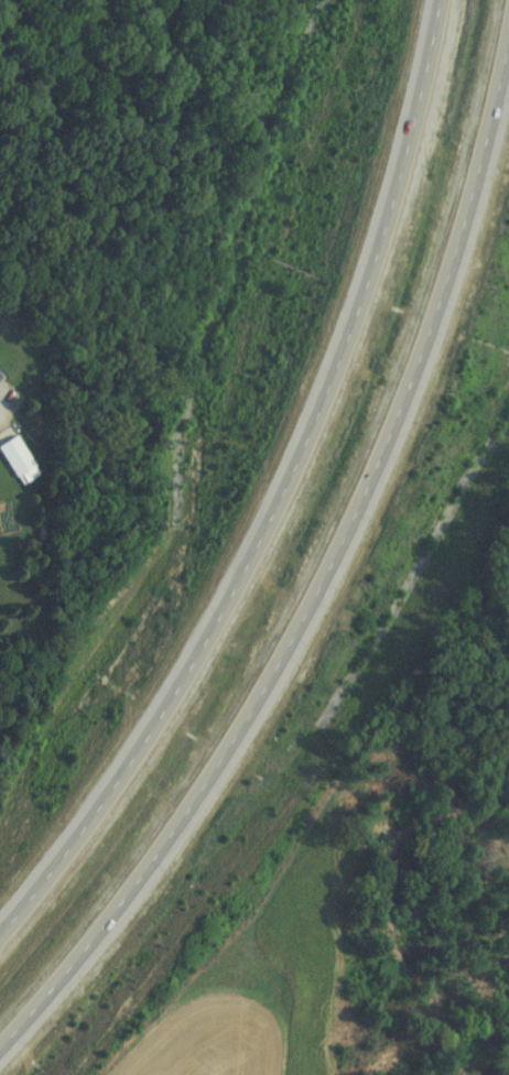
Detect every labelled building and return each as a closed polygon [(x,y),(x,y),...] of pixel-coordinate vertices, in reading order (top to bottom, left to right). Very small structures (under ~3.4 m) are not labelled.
[(8,478),(27,468),(11,435),(0,441),(0,462),(8,478)]
